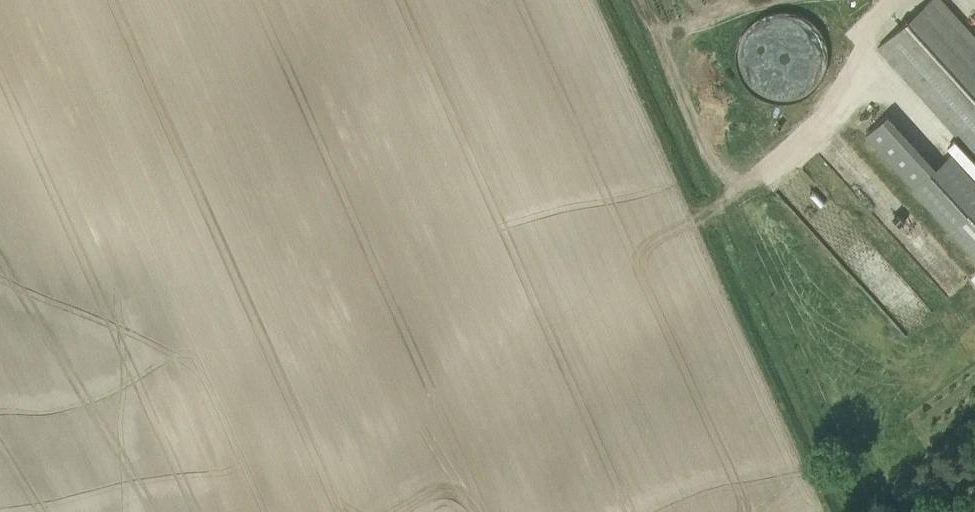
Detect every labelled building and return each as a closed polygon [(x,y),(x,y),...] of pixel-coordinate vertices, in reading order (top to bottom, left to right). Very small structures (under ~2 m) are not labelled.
[(974,155),(974,37),(942,0),(930,0),(878,47),(974,155)] [(826,84),(816,10),(755,18),(760,53),(761,53),(766,92),(826,84)] [(865,134),(914,187),(935,168),(887,114),(865,134)] [(914,187),(974,255),(974,186),(948,156),(935,168),(914,187)]
